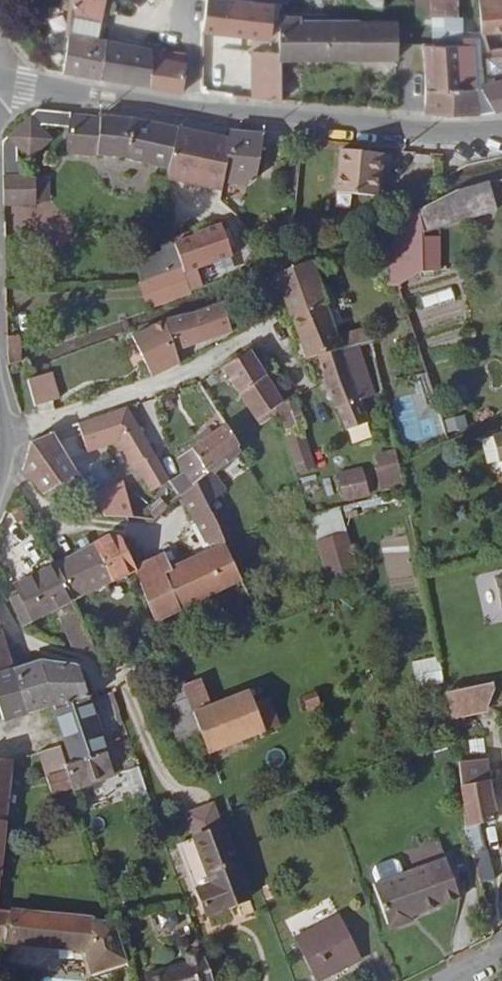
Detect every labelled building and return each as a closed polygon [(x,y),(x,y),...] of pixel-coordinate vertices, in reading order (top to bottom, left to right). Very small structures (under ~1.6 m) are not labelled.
[(64,72),(100,79),(106,42),(97,40),(105,0),(73,0),(64,72)] [(243,0),(207,0),(203,32),(279,39),(280,16),(281,4),(256,1),(243,0)] [(418,22),(434,21),(458,21),(458,0),(417,0),(418,22)] [(501,32),(501,0),(480,0),(481,35),(501,32)] [(310,16),(280,16),(279,39),(278,58),(278,59),(281,59),(354,58),(354,21),(342,21),(310,21),(310,16)] [(398,21),(354,21),(354,58),(398,58),(398,21)] [(458,21),(434,21),(434,45),(463,44),(463,21),(458,21)] [(106,42),(100,79),(150,88),(153,50),(106,42)] [(423,71),(426,113),(480,113),(477,78),(475,52),(474,44),(463,44),(434,45),(422,45),(423,71)] [(501,110),(501,49),(499,49),(488,50),(475,52),(477,78),(480,113),(501,110)] [(153,50),(150,88),(182,94),(186,62),(178,61),(161,59),(162,51),(153,50)] [(161,59),(178,61),(179,54),(162,51),(161,59)] [(257,99),(281,100),(281,59),(278,59),(278,58),(257,57),(257,99)] [(70,129),(71,113),(37,110),(2,141),(2,175),(3,206),(35,205),(35,177),(35,174),(20,175),(20,160),(16,160),(15,145),(28,159),(52,138),(43,128),(70,129)] [(68,154),(97,157),(101,117),(72,114),(68,154)] [(132,120),(101,117),(97,157),(127,160),(168,170),(178,129),(132,120)] [(261,134),(231,131),(230,141),(178,129),(168,170),(169,180),(221,192),(222,181),(245,185),(254,179),(261,134)] [(338,193),(383,197),(387,155),(341,150),(338,193)] [(35,177),(35,203),(44,202),(43,177),(35,177)] [(498,210),(489,181),(459,189),(466,219),(498,210)] [(447,224),(466,219),(459,189),(419,210),(423,224),(423,231),(447,224)] [(423,224),(419,210),(385,224),(387,286),(399,285),(424,271),(423,231),(423,224)] [(182,266),(184,272),(232,255),(220,224),(193,233),(194,236),(174,243),(182,266)] [(447,224),(423,231),(424,271),(440,270),(440,255),(447,255),(447,224)] [(166,272),(182,266),(174,243),(173,241),(161,245),(163,252),(135,263),(142,280),(166,272)] [(328,303),(312,261),(276,274),(292,316),(328,303)] [(175,298),(191,292),(184,272),(182,266),(166,272),(175,298)] [(175,298),(166,272),(142,280),(140,282),(149,307),(175,298)] [(175,350),(232,331),(223,302),(165,320),(132,335),(152,377),(180,364),(175,350)] [(339,335),(328,303),(292,316),(307,359),(317,356),(343,347),(339,335)] [(371,327),(339,335),(343,347),(359,344),(374,340),(371,327)] [(20,362),(20,336),(7,336),(8,365),(20,362)] [(359,344),(343,347),(360,399),(375,394),(359,344)] [(360,399),(343,347),(317,356),(337,407),(360,399)] [(268,375),(250,349),(227,364),(223,367),(240,394),(258,421),(277,408),(278,407),(279,406),(284,403),(268,375)] [(58,400),(51,373),(29,380),(36,406),(53,401),(58,400)] [(279,406),(278,407),(286,429),(306,424),(297,399),(279,406)] [(127,407),(78,424),(88,453),(120,442),(134,466),(137,464),(153,492),(171,482),(127,407)] [(279,413),(277,408),(258,421),(261,426),(279,413)] [(221,495),(226,491),(215,475),(241,453),(238,448),(240,446),(226,424),(192,449),(177,460),(189,477),(175,488),(181,497),(182,497),(183,496),(197,483),(209,505),(221,495)] [(303,430),(287,434),(299,472),(315,466),(303,430)] [(44,495),(56,487),(78,473),(54,432),(30,442),(22,470),(44,495)] [(493,437),(499,463),(501,462),(501,442),(500,435),(493,437)] [(483,467),(499,463),(493,437),(476,441),(483,467)] [(380,487),(404,484),(399,450),(375,453),(380,487)] [(346,500),(369,494),(361,471),(339,477),(346,500)] [(89,490),(78,473),(56,487),(63,501),(89,490)] [(124,483),(92,495),(106,515),(128,517),(133,518),(124,483)] [(155,622),(243,580),(236,565),(225,543),(220,526),(209,505),(197,483),(183,496),(182,497),(210,552),(169,570),(141,583),(155,622)] [(138,511),(137,518),(155,521),(169,507),(161,498),(147,511),(138,511)] [(348,533),(317,542),(332,589),(361,579),(348,533)] [(121,539),(109,539),(87,550),(105,585),(137,570),(135,567),(121,539)] [(74,600),(105,585),(87,550),(56,565),(74,600)] [(137,570),(141,583),(169,570),(162,555),(135,567),(137,570)] [(56,565),(14,585),(17,591),(19,595),(10,600),(21,623),(23,627),(34,622),(57,610),(74,602),(56,565)] [(19,595),(17,591),(8,595),(10,600),(19,595)] [(74,602),(57,610),(75,649),(98,654),(90,638),(74,602)] [(11,666),(0,630),(0,669),(11,666)] [(439,656),(413,661),(418,688),(445,683),(439,656)] [(53,705),(55,710),(90,699),(80,668),(75,665),(40,661),(14,670),(28,714),(53,705)] [(28,714),(14,670),(0,675),(0,711),(4,721),(28,714)] [(188,698),(193,712),(211,705),(201,680),(184,686),(188,698)] [(495,689),(494,680),(445,690),(450,716),(488,708),(495,689)] [(211,705),(193,712),(201,732),(210,754),(265,731),(254,704),(248,690),(211,705)] [(270,698),(254,704),(265,731),(281,725),(270,698)] [(90,699),(55,710),(73,764),(107,753),(90,699)] [(67,766),(61,746),(39,753),(54,797),(74,789),(67,766)] [(115,775),(107,753),(73,764),(67,766),(74,789),(115,775)] [(6,822),(13,760),(0,759),(0,821),(6,822)] [(489,759),(458,762),(468,829),(481,825),(498,819),(491,780),(489,759)] [(124,773),(131,794),(146,789),(139,768),(124,773)] [(187,814),(196,838),(224,828),(215,804),(187,814)] [(492,866),(481,825),(468,829),(478,869),(492,866)] [(224,828),(196,838),(213,884),(198,890),(207,914),(250,897),(224,828)] [(376,884),(374,885),(390,929),(413,921),(411,916),(441,905),(460,898),(446,859),(427,866),(404,875),(400,862),(394,860),(375,866),(372,872),(376,884)] [(6,942),(12,912),(0,911),(0,942),(6,942)] [(127,961),(114,922),(12,912),(6,942),(87,950),(108,967),(127,961)] [(363,958),(340,915),(294,939),(316,980),(320,980),(363,958)] [(87,950),(93,973),(108,967),(87,950)] [(201,950),(182,955),(185,964),(145,975),(147,980),(212,980),(201,950)]
